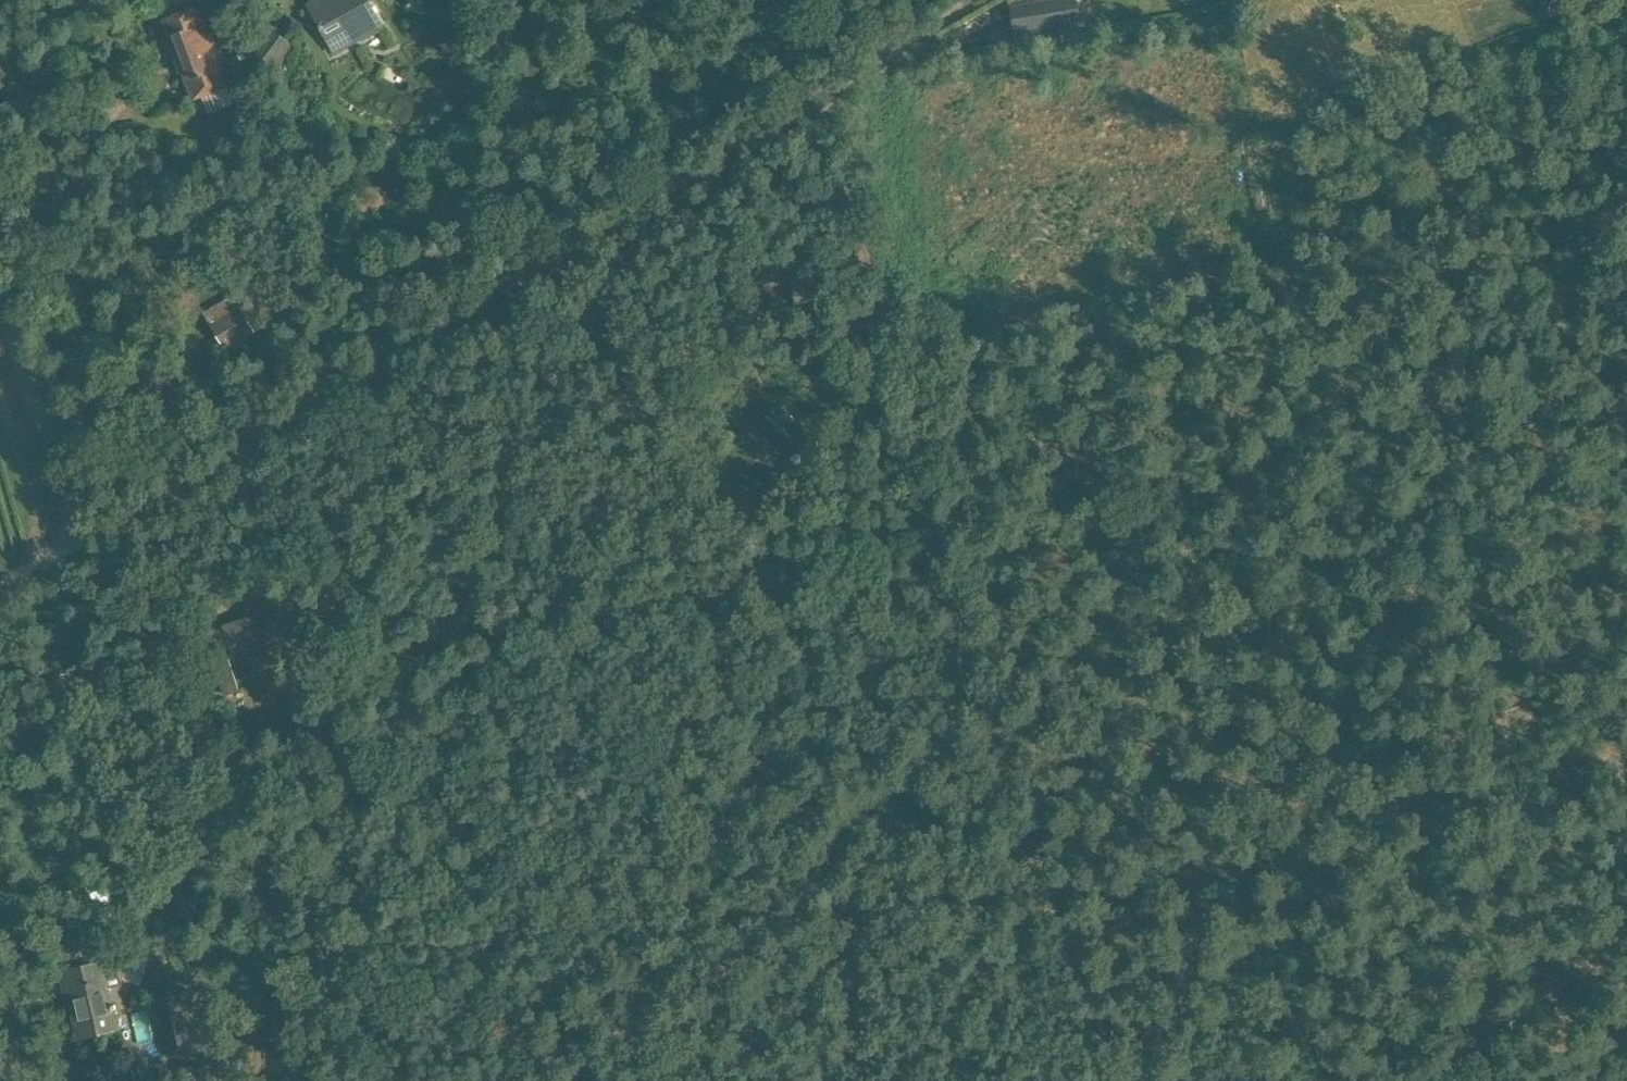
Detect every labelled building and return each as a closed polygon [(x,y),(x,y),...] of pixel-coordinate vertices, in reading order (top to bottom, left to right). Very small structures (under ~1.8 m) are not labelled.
[(333,55),(382,31),(367,0),(341,0),(338,1),(337,0),(315,0),(309,3),(333,55)] [(1015,28),(1079,17),(1076,0),(1052,0),(1011,7),(1015,28)] [(215,32),(208,34),(197,7),(164,19),(194,98),(227,85),(220,66),(227,63),(215,32)] [(246,47),(277,71),(296,46),(264,22),(246,47)] [(409,81),(404,89),(413,94),(418,86),(409,81)] [(1318,92),(1309,95),(1312,102),(1320,100),(1318,92)] [(794,287),(793,304),(818,305),(819,289),(794,287)] [(203,311),(213,328),(224,346),(254,328),(233,294),(203,311)] [(761,420),(756,425),(775,444),(789,457),(811,435),(792,418),(777,403),(761,420)] [(230,645),(230,646),(233,653),(213,659),(225,695),(240,690),(238,684),(247,681),(251,678),(254,673),(255,668),(251,657),(268,651),(265,643),(271,641),(267,627),(260,629),(256,615),(224,625),(224,627),(212,631),(218,649),(230,645)] [(111,1000),(109,1000),(107,988),(121,985),(111,945),(96,949),(99,961),(59,971),(65,995),(69,994),(80,1037),(118,1028),(113,1008),(116,1008),(115,1005),(112,1006),(111,1000)] [(159,1000),(169,1048),(204,1040),(193,992),(159,1000)] [(199,1080),(216,1080),(212,1063),(196,1067),(199,1080)] [(194,1067),(180,1070),(182,1080),(197,1080),(194,1067)]
